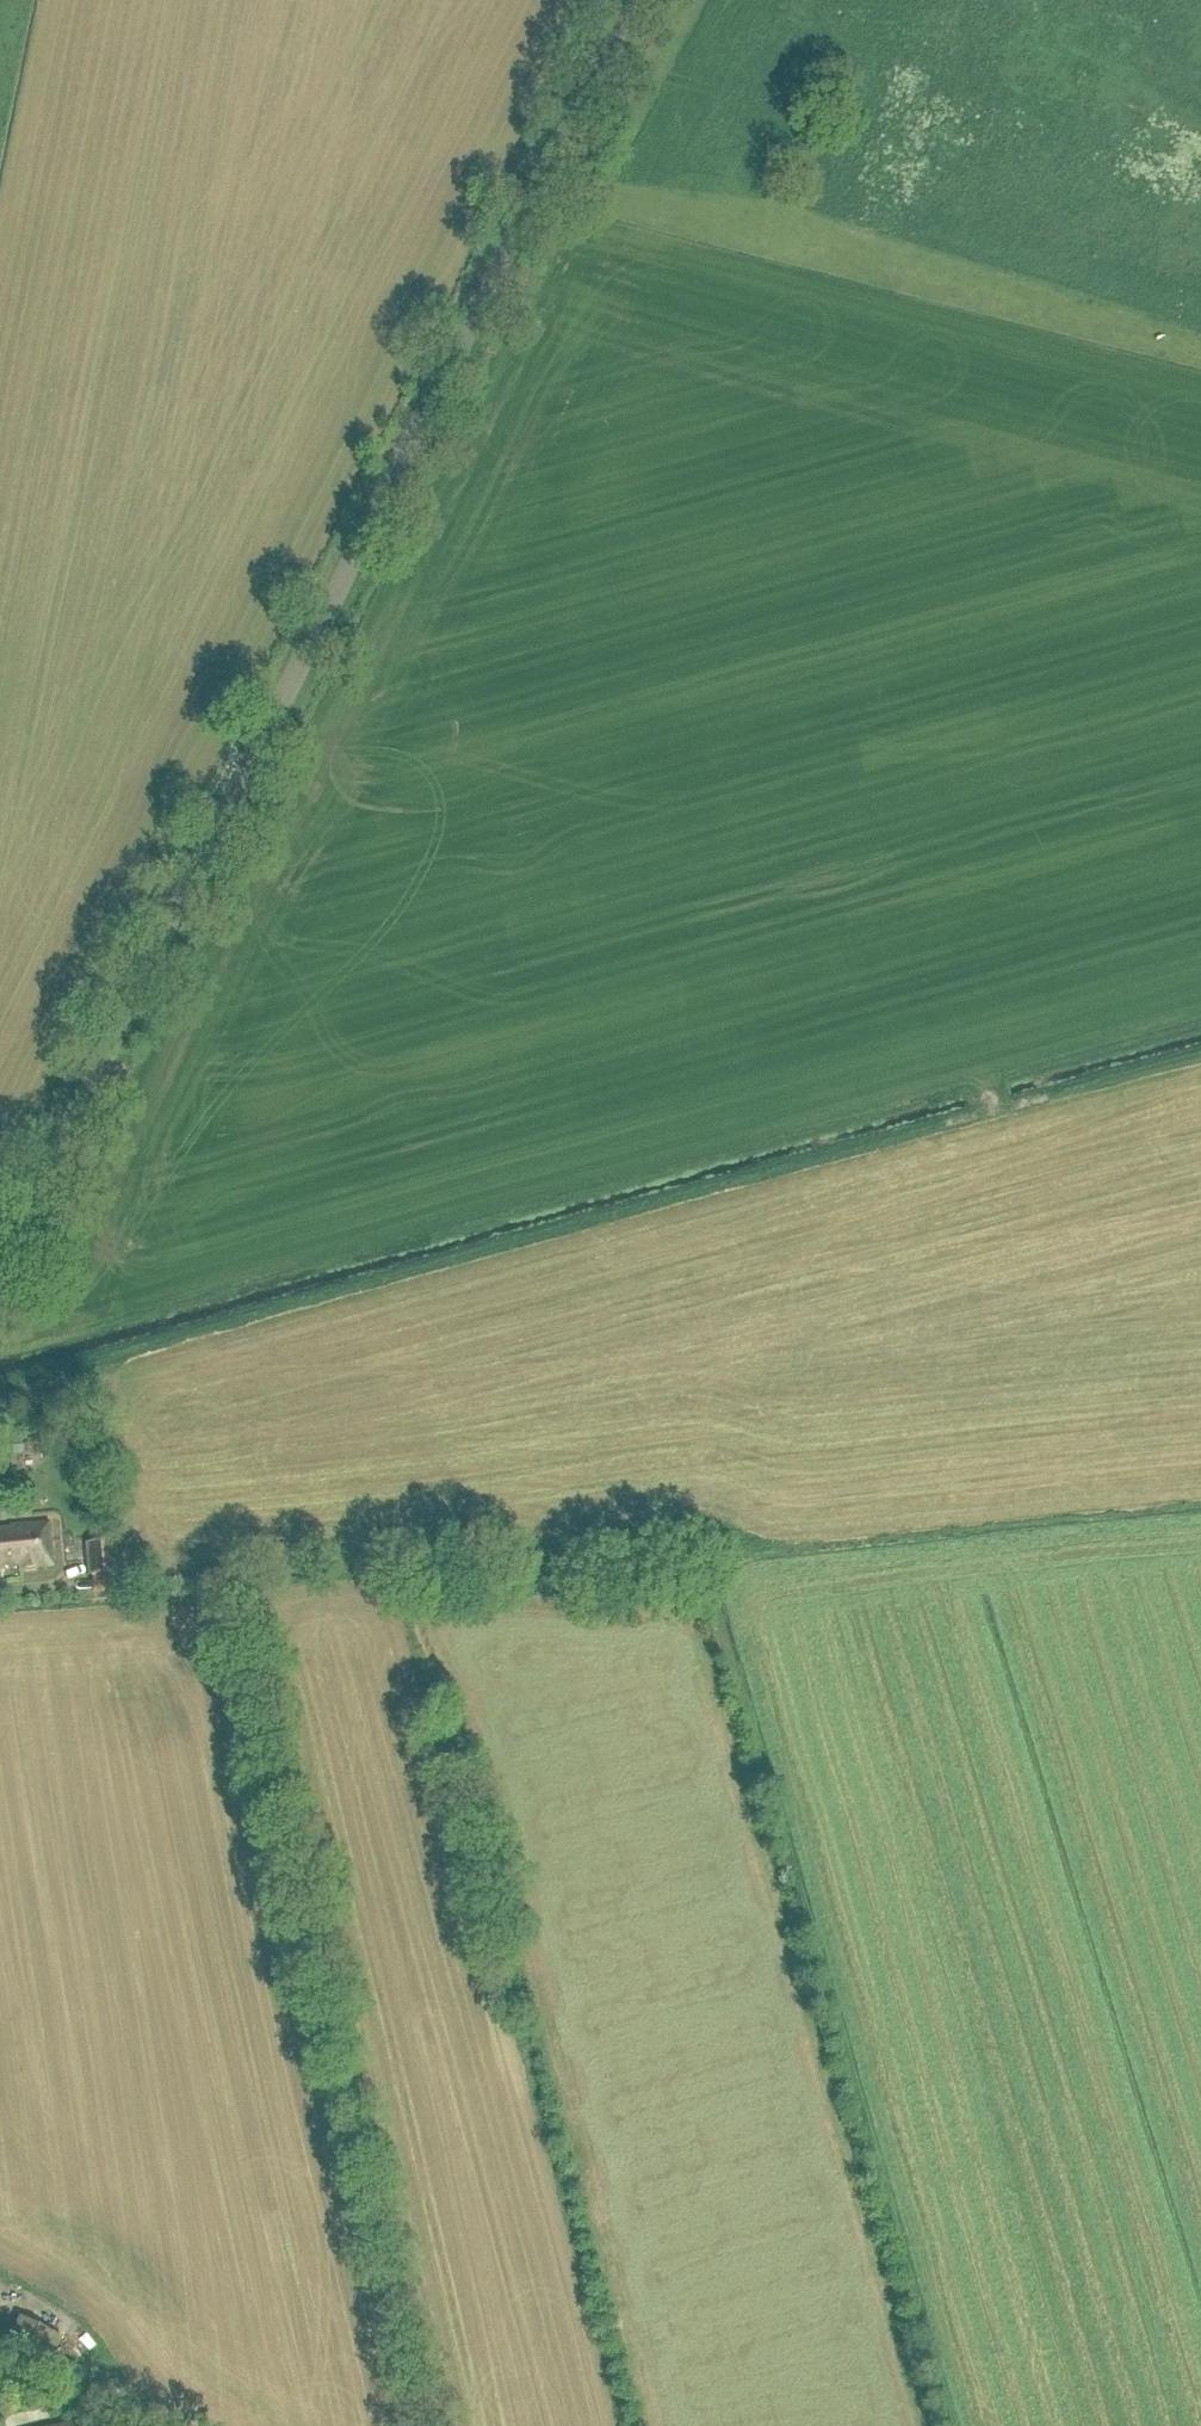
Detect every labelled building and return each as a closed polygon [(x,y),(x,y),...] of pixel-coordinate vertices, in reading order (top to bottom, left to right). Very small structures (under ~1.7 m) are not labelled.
[(63,1430),(40,1432),(41,1446),(64,1444),(63,1430)] [(53,1566),(48,1524),(10,1528),(10,1530),(0,1531),(0,1570),(5,1569),(4,1566),(19,1565),(19,1569),(53,1566)] [(115,1574),(118,1574),(115,1541),(86,1543),(89,1576),(115,1574)] [(63,2337),(21,2317),(4,2353),(45,2374),(63,2337)]
